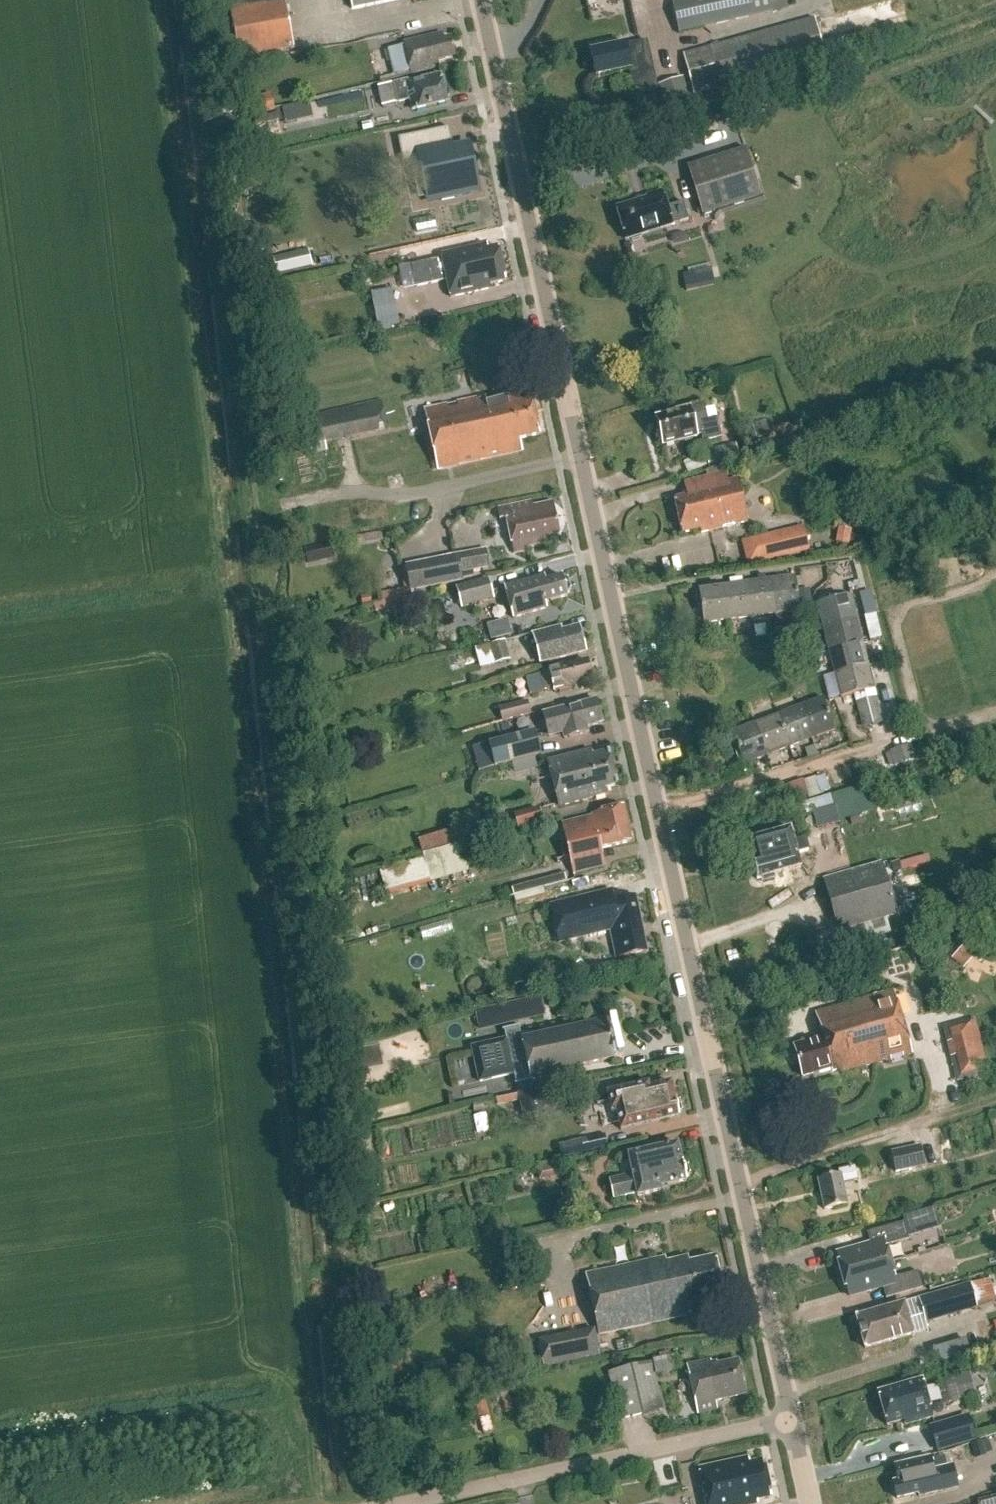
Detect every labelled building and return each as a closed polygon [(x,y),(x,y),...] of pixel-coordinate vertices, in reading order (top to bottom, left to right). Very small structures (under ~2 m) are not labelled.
[(293,50),(284,0),(230,0),(232,13),(230,13),(238,60),(293,50)] [(352,10),(400,0),(350,0),(352,10)] [(673,2),(680,36),(774,16),(772,6),(788,2),(787,0),(682,0),(673,2)] [(692,97),(826,58),(815,18),(680,56),(692,97)] [(444,40),(442,34),(403,43),(411,75),(439,68),(438,62),(455,57),(451,39),(444,40)] [(657,91),(646,42),(626,47),(626,46),(611,49),(611,48),(605,49),(605,50),(591,53),(596,78),(598,77),(599,78),(610,76),(610,75),(630,71),(631,76),(635,75),(640,94),(657,91)] [(446,101),(449,98),(448,92),(444,91),(440,77),(423,81),(423,82),(418,83),(418,81),(408,83),(407,81),(393,85),(379,88),(383,108),(411,101),(414,112),(446,104),(446,105),(447,104),(446,101)] [(666,113),(687,107),(678,77),(656,84),(666,113)] [(271,96),(246,101),(249,115),(274,110),(271,96)] [(296,105),(282,108),(286,125),(300,122),(296,105)] [(472,190),(477,189),(470,147),(452,150),(448,124),(403,131),(407,156),(421,154),(428,197),(443,195),(444,199),(460,196),(472,194),(472,190)] [(702,216),(761,198),(746,150),(687,168),(702,216)] [(642,235),(688,221),(683,203),(667,208),(662,192),(646,197),(647,199),(616,209),(625,241),(629,239),(632,241),(641,238),(642,235)] [(488,251),(487,246),(486,246),(441,256),(442,259),(411,266),(416,288),(447,281),(451,298),(490,290),(489,286),(506,282),(498,249),(488,251)] [(292,255),(296,271),(312,267),(309,251),(292,255)] [(711,265),(688,270),(688,274),(683,275),(686,293),(698,290),(697,286),(714,283),(711,265)] [(397,284),(377,289),(386,326),(407,321),(397,284)] [(485,397),(424,411),(435,458),(456,453),(459,466),(522,452),(519,441),(539,436),(531,399),(511,403),(509,397),(486,402),(485,397)] [(302,447),(387,428),(380,398),(296,417),(302,447)] [(708,422),(704,407),(690,410),(690,409),(677,412),(677,415),(656,420),(660,433),(658,436),(659,440),(662,442),(663,446),(682,441),(685,444),(692,442),(694,439),(697,438),(696,436),(701,435),(703,443),(721,439),(717,420),(708,422)] [(754,426),(753,426),(753,427),(757,440),(770,437),(774,436),(771,422),(764,423),(754,426)] [(736,445),(706,452),(709,465),(739,458),(736,445)] [(728,482),(726,473),(695,481),(697,488),(683,492),(684,497),(674,500),(682,534),(701,530),(702,534),(748,523),(737,479),(728,482)] [(507,519),(508,524),(513,550),(553,541),(552,536),(560,534),(553,503),(534,507),(533,501),(498,508),(500,520),(507,519)] [(804,527),(742,541),(748,568),(810,553),(804,527)] [(839,531),(837,547),(860,549),(862,538),(852,537),(852,533),(839,531)] [(318,546),(305,549),(308,565),(321,562),(318,546)] [(486,549),(405,566),(411,592),(464,582),(462,574),(490,568),(486,549)] [(546,582),(544,577),(504,588),(513,619),(547,609),(545,604),(568,597),(570,592),(571,592),(568,581),(567,581),(562,578),(562,577),(546,582)] [(795,577),(770,581),(774,614),(800,611),(795,577)] [(456,588),(461,604),(462,609),(495,599),(489,579),(456,588)] [(770,581),(746,584),(750,618),(774,614),(770,581)] [(746,584),(721,587),(726,621),(750,618),(746,584)] [(726,621),(721,587),(699,590),(704,624),(726,621)] [(407,597),(405,589),(381,594),(384,609),(420,602),(418,595),(407,597)] [(799,604),(799,605),(812,603),(810,589),(797,591),(799,604)] [(870,592),(859,595),(864,614),(874,612),(870,592)] [(369,595),(361,597),(363,606),(371,605),(369,595)] [(817,604),(822,625),(855,616),(850,596),(817,604)] [(874,612),(864,614),(866,625),(877,622),(874,612)] [(822,625),(828,648),(861,640),(855,616),(822,625)] [(540,664),(585,653),(579,628),(562,632),(561,628),(533,635),(540,664)] [(869,638),(870,642),(881,639),(880,632),(868,634),(869,638)] [(505,640),(490,645),(496,665),(511,660),(505,640)] [(828,648),(834,672),(867,663),(861,640),(828,648)] [(884,653),(877,655),(879,663),(886,662),(884,653)] [(588,666),(587,662),(549,671),(550,672),(527,678),(531,694),(553,689),(554,693),(571,689),(576,688),(575,683),(591,679),(590,675),(591,672),(590,668),(588,666)] [(867,663),(834,672),(841,698),(874,690),(867,663)] [(877,698),(856,703),(863,729),(884,723),(877,698)] [(796,709),(808,741),(835,731),(823,699),(796,709)] [(602,724),(596,701),(543,715),(549,737),(550,737),(550,734),(562,731),(564,740),(588,734),(586,728),(602,724)] [(528,702),(499,708),(502,721),(531,715),(528,702)] [(796,709),(774,717),(786,749),(808,741),(796,709)] [(774,717),(753,725),(763,758),(786,749),(774,717)] [(763,758),(753,725),(732,733),(744,765),(745,764),(754,761),(763,758)] [(535,728),(489,739),(495,764),(541,752),(535,728)] [(894,767),(915,760),(911,745),(889,752),(894,767)] [(606,789),(617,786),(609,753),(593,757),(591,751),(548,763),(559,808),(607,795),(606,789)] [(754,761),(745,764),(748,771),(757,768),(754,761)] [(825,776),(817,779),(821,792),(829,790),(828,786),(825,776)] [(868,782),(807,799),(810,811),(840,803),(844,817),(875,808),(868,782)] [(787,786),(782,788),(786,800),(787,802),(792,800),(787,786)] [(539,805),(514,813),(518,827),(544,820),(539,805)] [(631,842),(623,807),(592,814),(593,816),(586,818),(586,819),(563,824),(562,824),(574,874),(575,874),(574,874),(604,867),(605,867),(601,850),(631,842)] [(789,871),(801,868),(791,830),(748,841),(753,861),(752,861),(757,880),(775,875),(778,887),(793,883),(789,871)] [(419,840),(422,852),(453,843),(450,831),(419,840)] [(839,932),(897,916),(881,863),(823,879),(839,932)] [(614,902),(612,891),(550,906),(559,943),(610,930),(616,957),(615,957),(616,958),(647,952),(635,897),(614,902)] [(562,968),(555,978),(563,984),(570,974),(562,968)] [(913,1054),(894,991),(847,1004),(847,1005),(816,1013),(815,1013),(822,1039),(794,1047),(802,1077),(831,1069),(832,1073),(833,1072),(841,1069),(842,1073),(913,1054)] [(482,1026),(506,1020),(544,1012),(544,1009),(541,999),(515,1005),(475,1014),(478,1027),(482,1026)] [(519,1028),(505,1031),(507,1039),(472,1047),(479,1083),(515,1075),(517,1084),(530,1082),(530,1079),(616,1059),(612,1043),(611,1039),(611,1036),(607,1021),(521,1040),(519,1028)] [(959,1077),(981,1071),(987,1070),(975,1025),(947,1032),(959,1077)] [(560,1084),(545,1087),(518,1093),(523,1117),(551,1111),(565,1108),(560,1084)] [(616,1112),(619,1122),(621,1131),(679,1117),(681,1114),(682,1114),(680,1103),(679,1103),(675,1102),(671,1084),(650,1089),(648,1084),(607,1093),(612,1113),(616,1112)] [(393,1153),(473,1136),(467,1106),(387,1123),(393,1153)] [(605,1134),(581,1139),(584,1152),(607,1147),(605,1134)] [(682,1164),(677,1145),(628,1156),(632,1176),(609,1181),(613,1200),(637,1194),(637,1197),(660,1192),(660,1188),(687,1182),(686,1181),(689,1176),(690,1176),(688,1168),(687,1168),(683,1165),(682,1164)] [(909,1147),(892,1151),(896,1172),(913,1169),(909,1147)] [(544,1176),(563,1173),(560,1157),(541,1160),(544,1176)] [(857,1181),(854,1167),(839,1171),(840,1176),(818,1180),(825,1211),(847,1206),(843,1184),(857,1181)] [(838,1266),(841,1276),(891,1261),(888,1252),(886,1252),(884,1247),(909,1240),(905,1229),(916,1225),(915,1220),(867,1233),(870,1245),(837,1254),(841,1265),(838,1266)] [(599,1335),(606,1333),(700,1314),(697,1302),(723,1296),(715,1258),(689,1264),(688,1258),(666,1263),(665,1258),(586,1275),(599,1335)] [(891,1261),(841,1276),(844,1287),(847,1286),(850,1297),(883,1288),(886,1299),(923,1289),(918,1272),(893,1279),(892,1274),(894,1273),(891,1261)] [(972,1283),(919,1298),(926,1323),(946,1317),(979,1308),(978,1305),(972,1284),(972,1283)] [(913,1335),(904,1304),(856,1318),(865,1349),(913,1335)] [(598,1356),(593,1330),(556,1337),(539,1341),(545,1366),(561,1363),(561,1364),(598,1356)] [(932,1350),(936,1366),(949,1363),(944,1346),(932,1350)] [(677,1355),(654,1360),(657,1375),(681,1371),(677,1355)] [(716,1402),(746,1395),(738,1361),(717,1366),(716,1363),(711,1364),(711,1362),(711,1361),(686,1366),(698,1414),(718,1410),(716,1402)] [(652,1362),(608,1373),(619,1421),(665,1411),(653,1362),(652,1362)] [(959,1376),(936,1382),(943,1405),(965,1399),(959,1376)] [(933,1418),(922,1381),(878,1394),(887,1426),(904,1421),(906,1426),(933,1418)] [(930,1431),(937,1454),(969,1443),(976,1441),(968,1418),(930,1431)] [(982,1441),(970,1445),(975,1459),(986,1455),(982,1441)] [(706,1503),(758,1503),(757,1501),(772,1498),(764,1461),(750,1464),(749,1458),(698,1469),(705,1499),(706,1503)] [(897,1482),(893,1483),(897,1499),(918,1495),(919,1498),(935,1494),(933,1488),(952,1484),(948,1468),(933,1472),(930,1458),(893,1466),(897,1482)]
